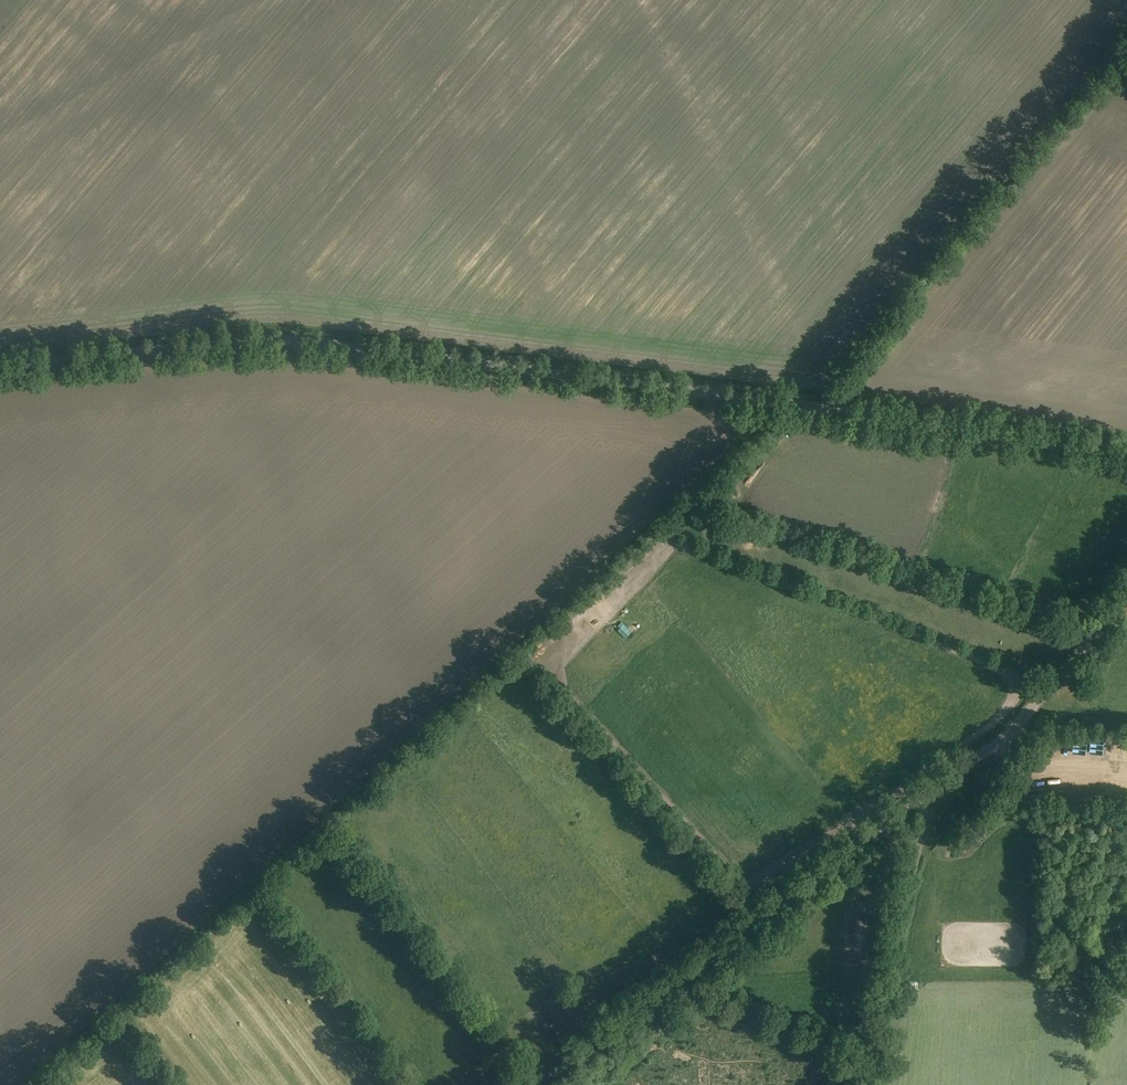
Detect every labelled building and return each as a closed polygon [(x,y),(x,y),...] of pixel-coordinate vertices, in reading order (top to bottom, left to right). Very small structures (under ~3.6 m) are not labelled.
[(687,512),(680,520),(686,525),(693,517),(687,512)] [(622,623),(630,621),(629,614),(620,616),(622,623)]
